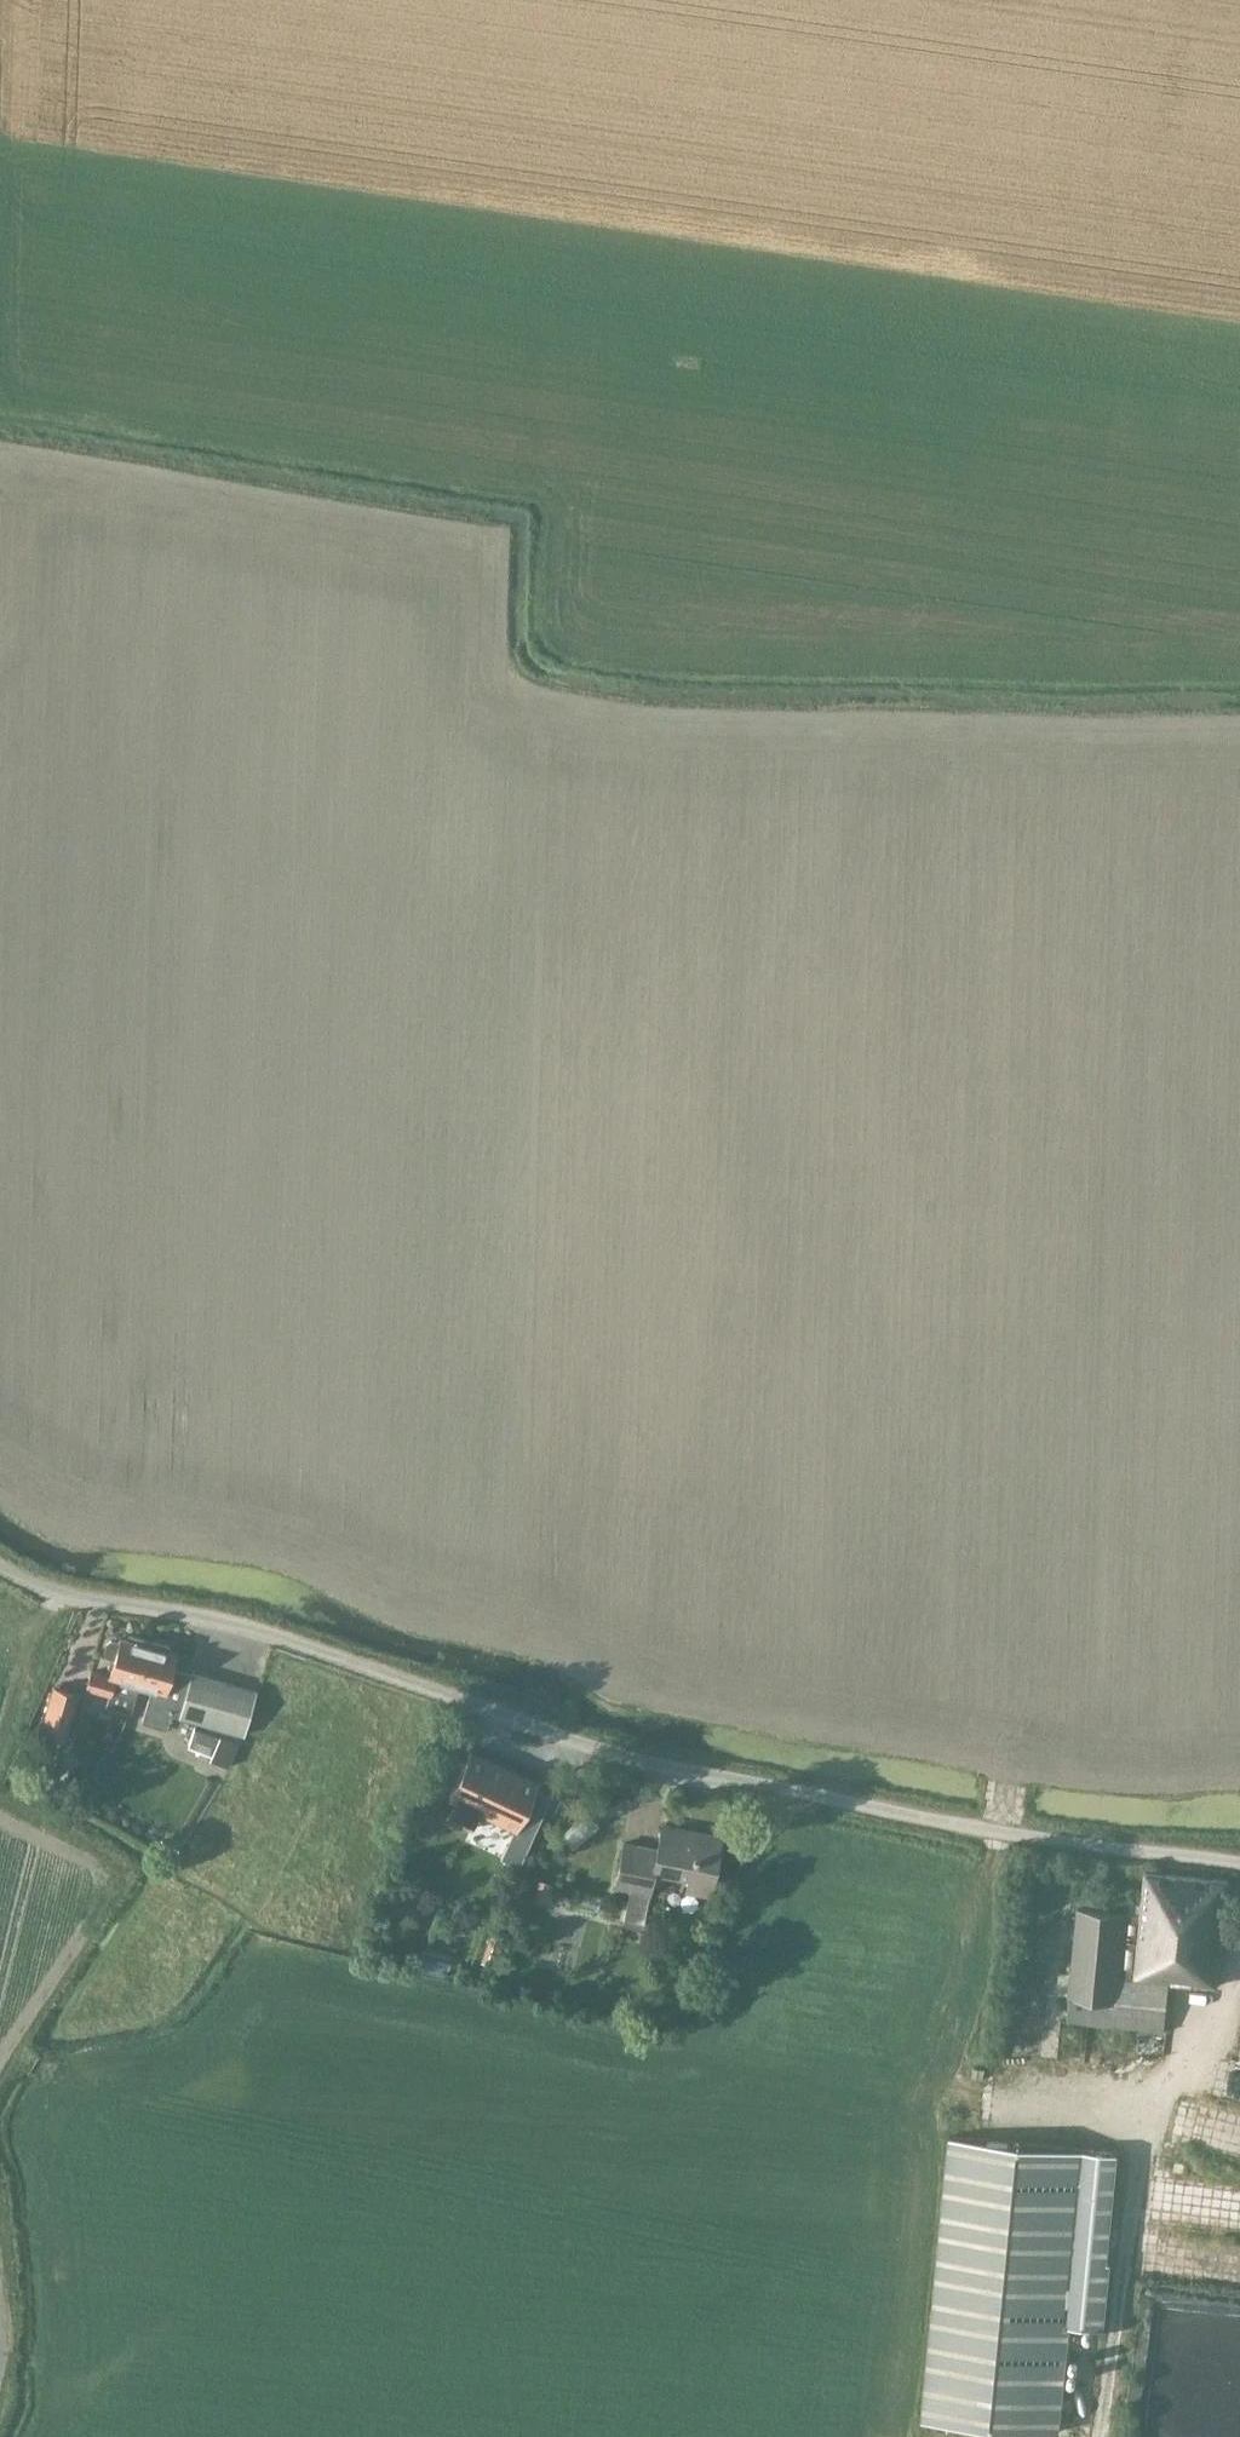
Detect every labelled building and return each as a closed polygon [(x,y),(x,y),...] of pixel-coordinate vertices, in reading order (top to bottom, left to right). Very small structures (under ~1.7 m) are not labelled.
[(134,1696),(138,1682),(149,1640),(129,1635),(128,1639),(120,1637),(118,1642),(111,1640),(107,1642),(104,1650),(106,1654),(114,1656),(109,1675),(91,1670),(86,1687),(110,1693),(111,1690),(134,1696)] [(169,1646),(149,1640),(138,1682),(152,1686),(142,1721),(167,1727),(171,1711),(179,1713),(179,1715),(244,1733),(256,1690),(191,1671),(190,1675),(171,1670),(176,1653),(168,1650),(169,1646)] [(77,1693),(53,1686),(40,1733),(64,1740),(77,1693)] [(210,1758),(229,1765),(237,1741),(193,1726),(186,1745),(212,1754),(210,1758)] [(453,1797),(445,1816),(470,1827),(478,1809),(514,1825),(517,1827),(535,1787),(537,1783),(468,1751),(448,1795),(453,1797)] [(709,1894),(721,1837),(662,1825),(657,1849),(624,1842),(614,1887),(629,1890),(624,1918),(643,1921),(654,1869),(688,1876),(685,1889),(709,1894)] [(506,1843),(500,1856),(518,1865),(524,1851),(506,1843)] [(1146,1872),(1142,1913),(1136,1978),(1175,1981),(1217,1985),(1228,1881),(1146,1872)] [(1136,1978),(1142,1913),(1127,1913),(1078,1908),(1069,1996),(1068,2020),(1170,2031),(1175,1981),(1136,1978)] [(948,2136),(925,2374),(921,2419),(1059,2433),(1065,2374),(1070,2325),(1104,2328),(1110,2261),(1107,2261),(1118,2152),(948,2136)]
